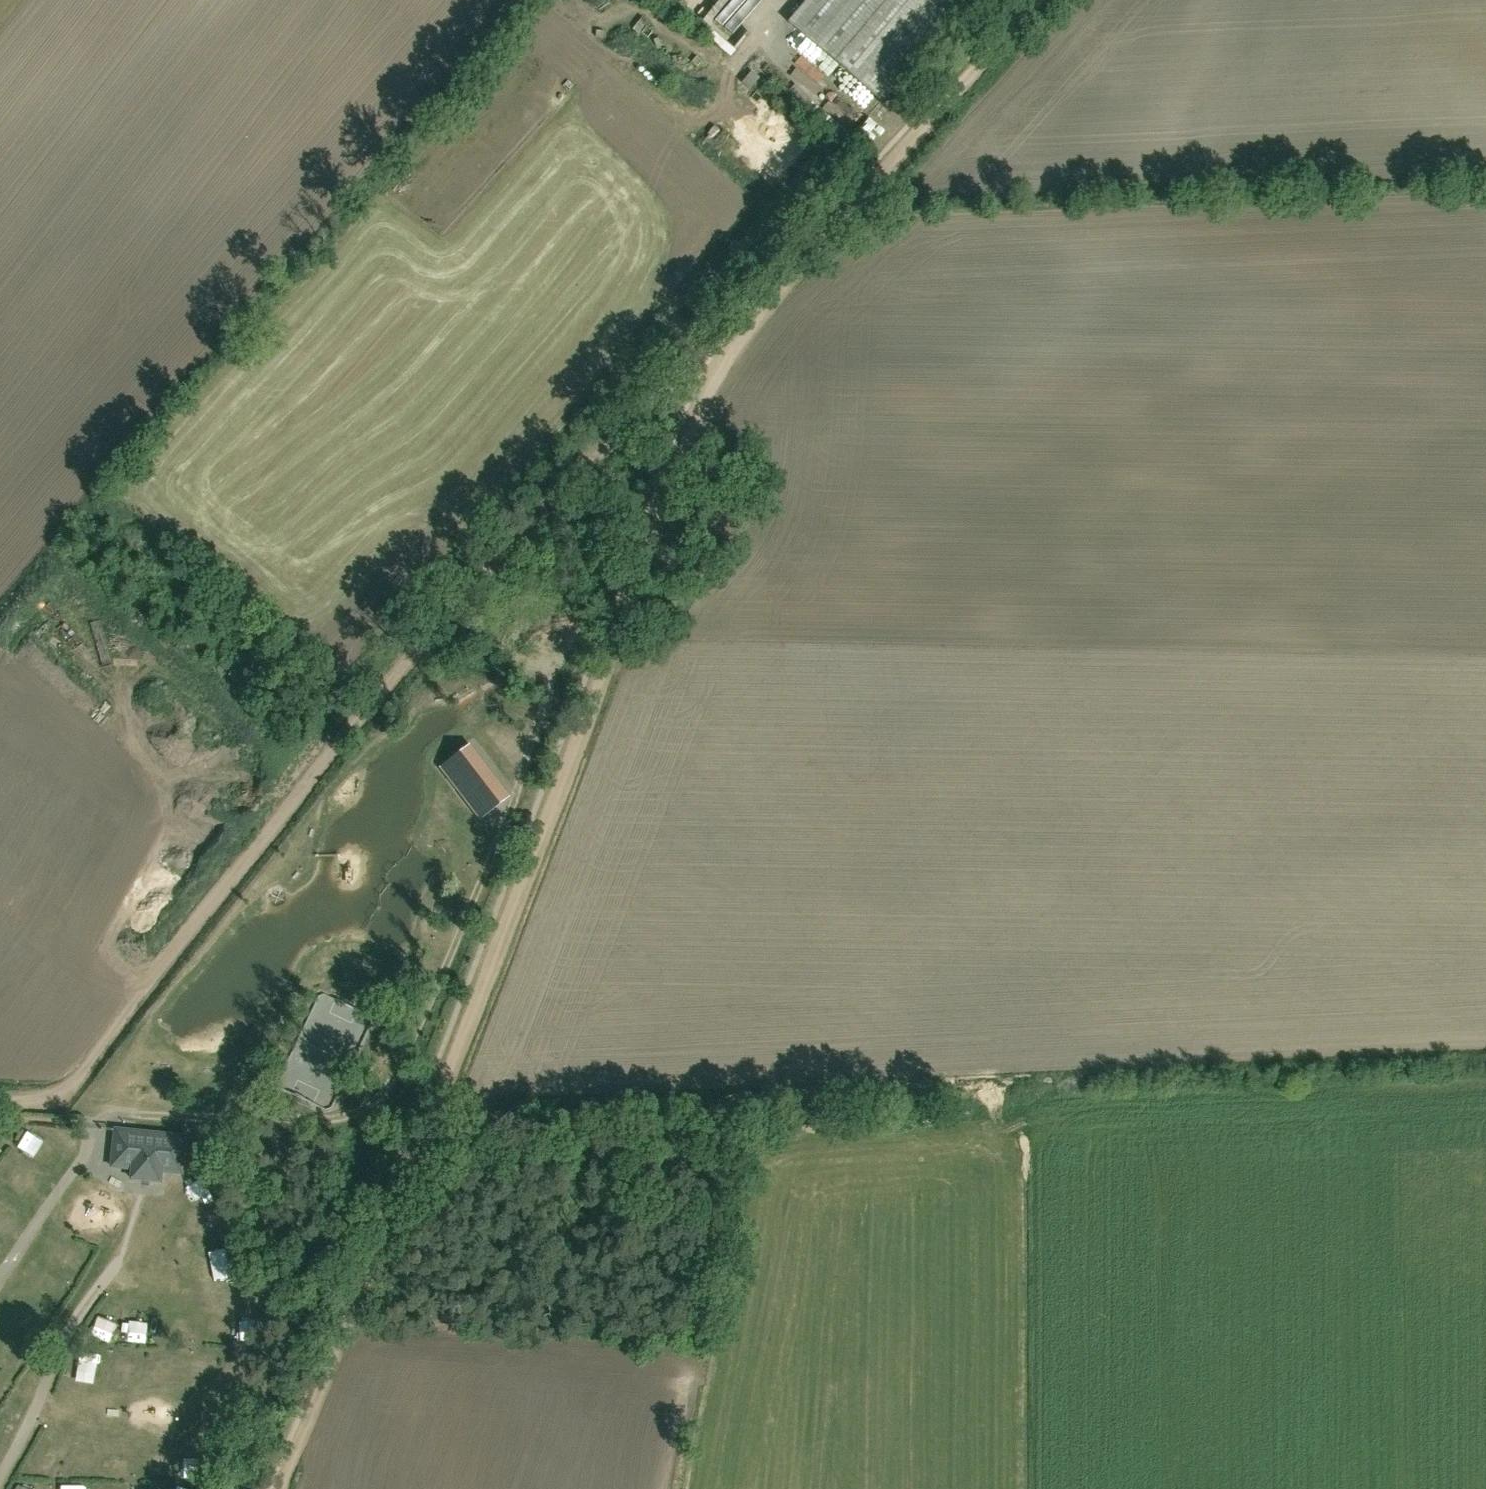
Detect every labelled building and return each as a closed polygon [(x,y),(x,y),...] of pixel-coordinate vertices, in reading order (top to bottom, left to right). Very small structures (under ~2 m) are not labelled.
[(967,0),(809,0),(789,23),(882,101),(967,0)] [(718,30),(735,41),(750,20),(734,8),(718,30)] [(437,768),(477,821),(509,796),(470,744),(437,768)] [(182,1174),(185,1136),(114,1129),(111,1167),(132,1169),(131,1179),(160,1181),(161,1172),(182,1174)] [(10,1201),(0,1194),(0,1216),(10,1201)] [(210,1255),(212,1273),(241,1270),(239,1252),(210,1255)] [(106,1314),(98,1333),(116,1341),(124,1322),(106,1314)] [(147,1346),(151,1326),(129,1322),(125,1342),(147,1346)] [(79,1353),(79,1372),(104,1372),(104,1353),(79,1353)] [(3,1405),(14,1385),(0,1378),(0,1404),(3,1405)]
